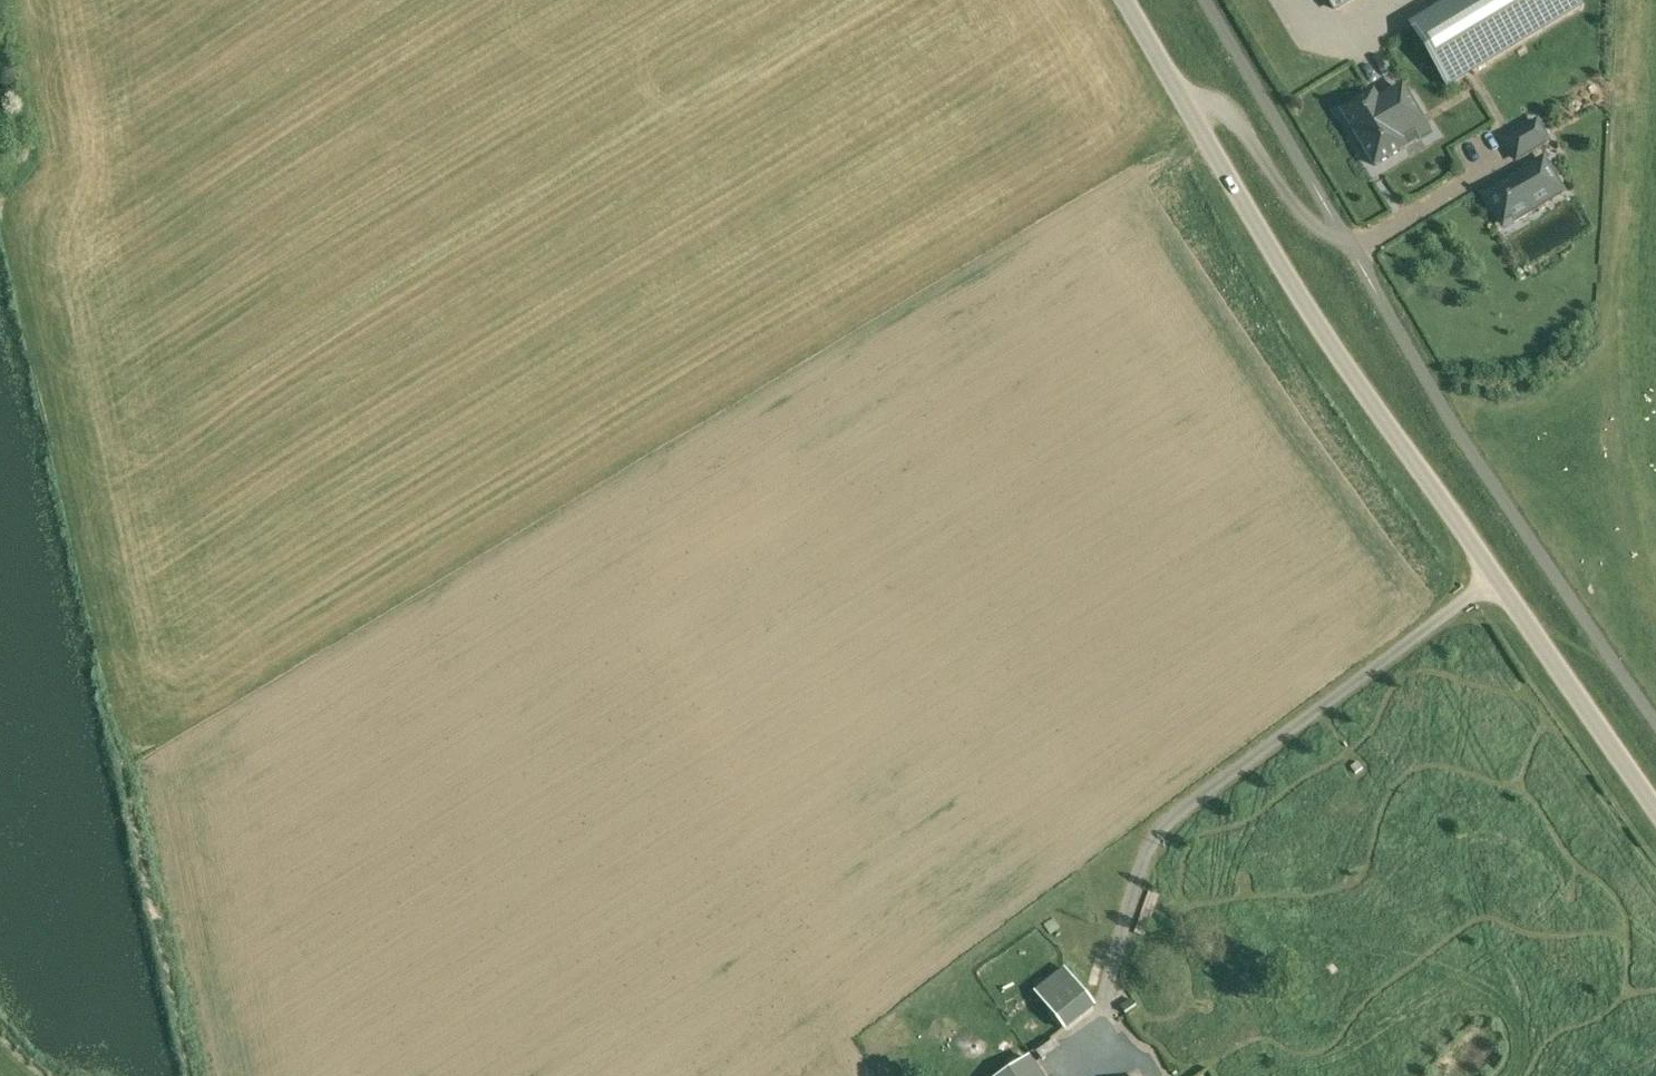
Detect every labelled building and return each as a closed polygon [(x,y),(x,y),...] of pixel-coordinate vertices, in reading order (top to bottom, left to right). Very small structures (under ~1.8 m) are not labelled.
[(1334,9),(1348,0),(1328,0),(1334,9)] [(1447,86),(1581,6),(1578,0),(1460,0),(1412,29),(1447,86)] [(1430,133),(1406,91),(1404,92),(1405,93),(1381,107),(1374,94),(1358,103),(1363,113),(1349,122),(1375,166),(1406,148),(1400,138),(1415,129),(1421,138),(1430,133)] [(1506,139),(1518,160),(1548,143),(1535,122),(1506,139)] [(1556,184),(1542,159),(1486,193),(1495,208),(1503,203),(1515,222),(1545,204),(1539,194),(1556,184)] [(1040,988),(1070,1026),(1100,1002),(1071,965),(1040,988)] [(1120,1007),(1124,1014),(1136,1006),(1132,999),(1120,1007)] [(1149,1039),(1149,1028),(1131,1028),(1131,1039),(1149,1039)] [(1071,1042),(1050,1054),(1062,1075),(1069,1075),(1085,1067),(1071,1042)] [(1007,1073),(1002,1075),(1044,1075),(1031,1057),(1007,1073)]
